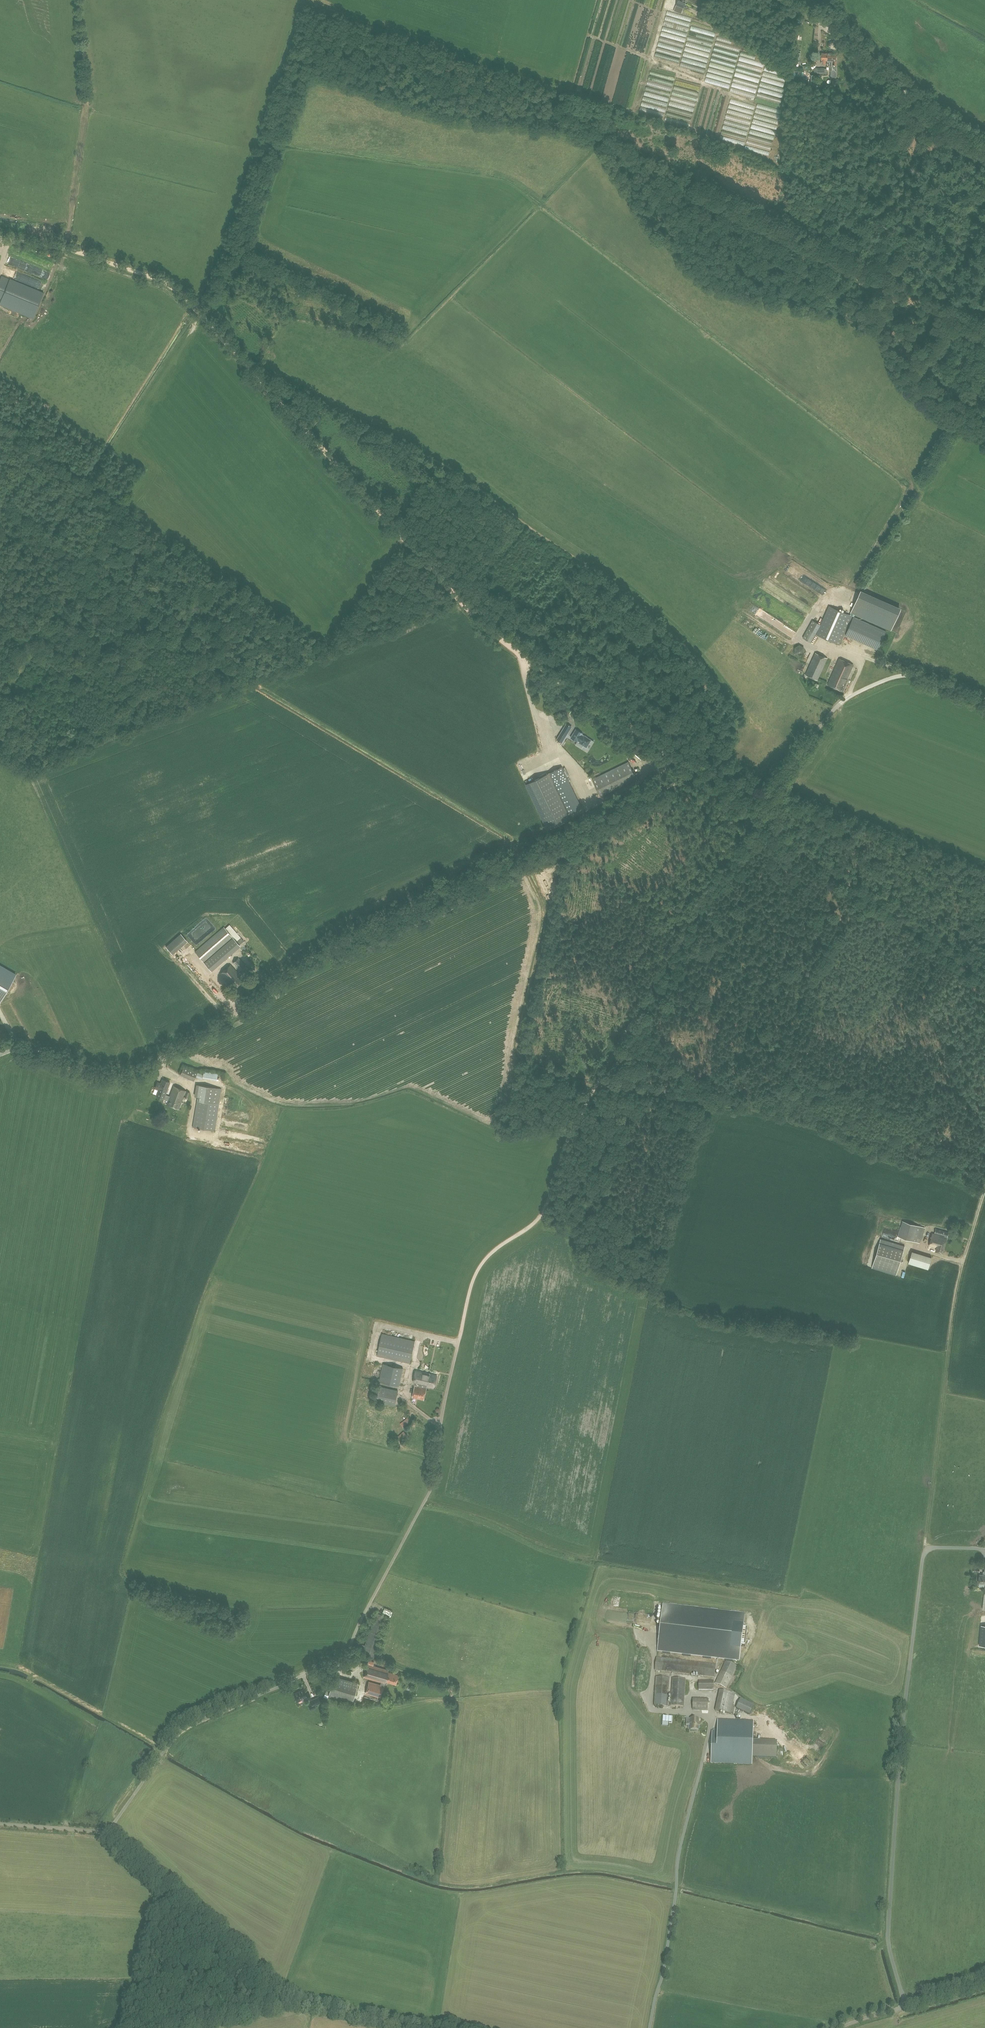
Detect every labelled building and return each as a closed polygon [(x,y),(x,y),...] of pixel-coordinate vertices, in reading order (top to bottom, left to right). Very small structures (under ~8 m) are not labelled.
[(681,13),(685,3),(678,0),(674,10),(681,13)] [(669,16),(663,38),(668,39),(669,36),(670,36),(672,30),(673,31),(672,35),(677,36),(678,32),(684,33),(684,34),(689,35),(690,30),(691,31),(693,22),(669,16)] [(660,50),(658,60),(681,65),(683,58),(680,57),(679,61),(676,60),(678,55),(684,56),(685,52),(661,46),(660,50)] [(741,63),(743,53),(719,48),(718,51),(717,50),(716,56),(717,56),(716,60),(726,63),(726,65),(714,63),(713,66),(736,71),(737,67),(739,68),(740,63),(741,63)] [(833,53),(827,53),(827,61),(829,61),(829,64),(829,67),(830,67),(830,76),(836,76),(836,65),(833,65),(833,64),(833,61),(833,53)] [(709,67),(710,64),(686,56),(685,59),(709,67)] [(766,76),(767,69),(756,68),(755,72),(751,71),(751,75),(766,76)] [(734,98),(758,104),(763,87),(758,86),(756,94),(745,91),(744,95),(735,93),(734,98)] [(1,276),(0,279),(0,304),(32,317),(43,293),(30,288),(1,276)] [(786,570),(800,579),(803,575),(789,565),(786,570)] [(778,596),(784,599),(787,590),(781,588),(778,596)] [(859,594),(851,613),(891,631),(899,612),(859,594)] [(837,644),(850,615),(829,606),(816,635),(837,644)] [(786,609),(783,616),(788,619),(792,611),(786,609)] [(772,625),(776,618),(771,615),(767,622),(772,625)] [(886,631),(854,617),(846,635),(878,650),(886,631)] [(812,620),(802,638),(811,642),(820,624),(812,620)] [(816,653),(805,675),(817,680),(828,658),(816,653)] [(853,665),(839,659),(827,685),(842,692),(847,680),(847,679),(853,665)] [(566,723),(556,739),(562,743),(572,726),(566,723)] [(592,740),(583,734),(582,734),(583,733),(576,728),(570,737),(587,748),(592,740)] [(601,798),(637,780),(628,762),(592,779),(601,798)] [(570,819),(568,814),(582,807),(562,767),(525,784),(547,830),(570,819)] [(247,942),(235,928),(231,924),(227,928),(242,946),(247,942)] [(211,970),(240,945),(224,927),(195,952),(211,970)] [(182,932),(167,944),(173,952),(188,940),(182,932)] [(237,973),(230,965),(221,973),(234,989),(244,980),(240,975),(242,973),(247,969),(238,958),(232,964),(239,972),(237,973)] [(0,1001),(16,973),(0,964),(0,1001)] [(204,1078),(218,1080),(219,1074),(205,1071),(204,1073),(199,1072),(198,1077),(203,1079),(204,1078)] [(170,1096),(165,1094),(169,1083),(162,1080),(156,1096),(164,1099),(168,1101),(167,1104),(179,1109),(183,1096),(188,1098),(190,1092),(173,1086),(170,1096)] [(214,1131),(221,1089),(198,1085),(196,1096),(198,1096),(193,1127),(214,1131)] [(898,1236),(917,1241),(920,1242),(921,1239),(924,1227),(903,1221),(898,1236)] [(935,1233),(933,1232),(929,1245),(937,1248),(936,1251),(943,1252),(948,1232),(936,1228),(935,1233)] [(905,1245),(881,1239),(873,1268),(897,1274),(905,1245)] [(909,1261),(929,1266),(931,1253),(911,1249),(909,1261)] [(410,1363),(415,1341),(382,1334),(377,1356),(410,1363)] [(380,1381),(399,1386),(403,1368),(383,1364),(380,1381)] [(413,1382),(416,1382),(427,1385),(434,1387),(437,1375),(416,1370),(413,1382)] [(416,1382),(413,1397),(424,1400),(427,1385),(416,1382)] [(395,1405),(398,1390),(378,1386),(375,1401),(395,1405)] [(400,1423),(404,1428),(412,1422),(408,1417),(400,1423)] [(396,1438),(401,1443),(408,1436),(404,1431),(396,1438)] [(745,1614),(663,1604),(658,1651),(739,1661),(745,1614)] [(388,1617),(376,1613),(362,1654),(374,1658),(388,1617)] [(715,1677),(716,1664),(657,1657),(655,1670),(715,1677)] [(374,1662),(369,1660),(368,1664),(364,1677),(381,1682),(380,1685),(369,1682),(366,1693),(381,1697),(386,1681),(396,1684),(398,1675),(388,1672),(389,1670),(373,1666),(374,1662)] [(737,1666),(726,1661),(715,1683),(726,1688),(737,1666)] [(334,1676),(328,1695),(352,1702),(358,1683),(334,1676)] [(671,1696),(671,1705),(684,1706),(685,1679),(672,1678),(671,1693),(668,1693),(669,1678),(656,1677),(655,1706),(668,1707),(669,1696),(671,1696)] [(714,1690),(714,1681),(699,1680),(699,1689),(714,1690)] [(305,1698),(306,1701),(311,1698),(309,1693),(306,1694),(304,1690),(294,1694),(297,1701),(305,1698)] [(715,1710),(731,1714),(731,1713),(733,1714),(735,1705),(733,1705),(735,1694),(719,1690),(715,1710)] [(315,1705),(318,1704),(321,1703),(318,1696),(309,1700),(311,1704),(308,1705),(311,1711),(316,1708),(315,1705)] [(708,1710),(708,1699),(693,1699),(693,1710),(708,1710)] [(754,1705),(740,1699),(736,1708),(750,1715),(754,1705)] [(686,1725),(691,1726),(691,1730),(699,1730),(699,1719),(691,1719),(686,1719),(686,1725)] [(713,1731),(711,1763),(752,1765),(753,1721),(718,1719),(718,1731),(713,1731)] [(779,1737),(788,1731),(786,1727),(777,1733),(779,1737)] [(789,1733),(783,1736),(788,1745),(792,1743),(790,1739),(792,1739),(789,1733)] [(752,1757),(777,1758),(777,1742),(753,1741),(752,1757)]
